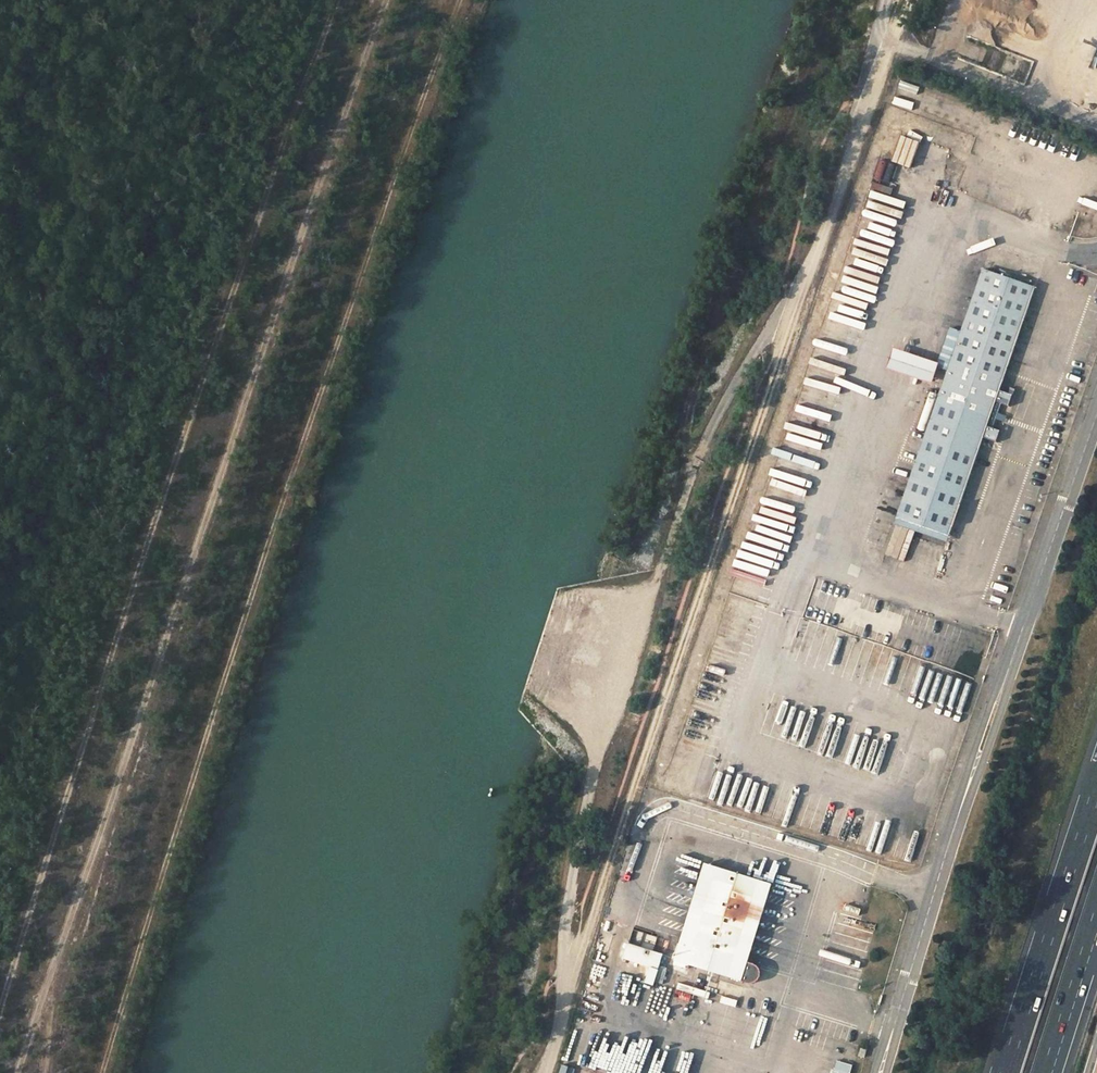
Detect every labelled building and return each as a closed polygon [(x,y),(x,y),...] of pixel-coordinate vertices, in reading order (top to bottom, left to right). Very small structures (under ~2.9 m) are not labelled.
[(920,144),(900,137),(891,161),(911,168),(920,144)] [(884,178),(888,162),(879,160),(875,176),(884,178)] [(1035,287),(983,269),(961,331),(950,327),(938,363),(937,366),(938,367),(948,370),(897,518),(949,536),(983,438),(987,426),(993,428),(996,419),(998,413),(1001,404),(995,402),(999,391),(1035,287)] [(937,366),(938,363),(893,348),(886,369),(932,384),(938,367),(937,366)] [(1008,393),(999,391),(995,402),(1001,404),(1010,407),(1016,389),(1010,387),(1008,393)] [(1004,422),(1006,416),(998,413),(996,419),(1004,422)] [(993,428),(987,426),(983,438),(997,443),(1001,431),(993,428)] [(897,525),(886,554),(907,561),(917,532),(897,525)] [(705,865),(674,961),(747,984),(751,985),(754,984),(757,982),(759,978),(760,975),(761,971),(760,967),(756,964),(747,961),(771,884),(705,865)] [(627,946),(623,961),(655,971),(659,956),(627,946)] [(661,977),(659,985),(674,988),(676,980),(661,977)] [(737,1009),(739,1001),(721,996),(718,1010),(710,1008),(702,1042),(716,1045),(715,1046),(745,1053),(754,1013),(737,1009)] [(656,1046),(614,1033),(602,1072),(648,1072),(656,1046)] [(850,1066),(834,1061),(831,1072),(848,1072),(850,1066)]
